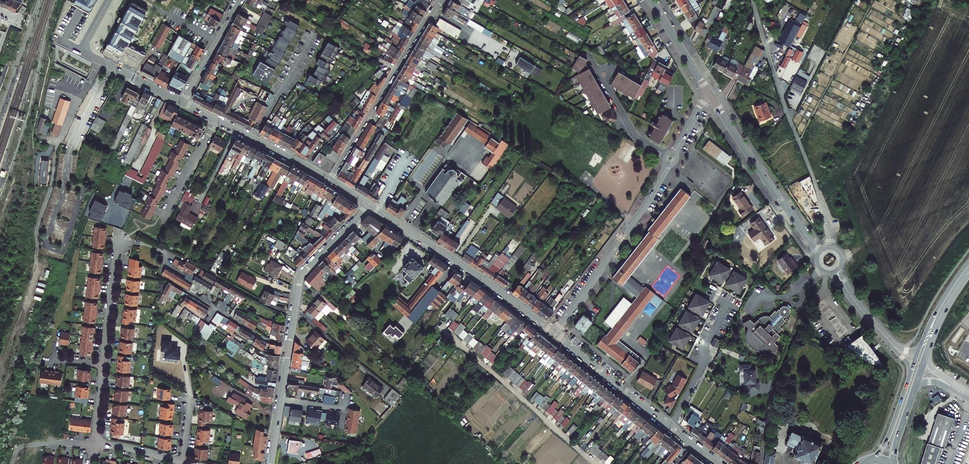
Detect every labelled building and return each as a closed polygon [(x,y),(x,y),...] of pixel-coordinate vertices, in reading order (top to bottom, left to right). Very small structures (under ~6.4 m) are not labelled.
[(3,7),(10,9),(14,0),(6,0),(3,7)] [(15,12),(21,3),(23,0),(14,0),(10,9),(15,12)] [(92,9),(97,0),(76,0),(74,3),(88,10),(90,10),(92,9)] [(192,8),(197,0),(189,0),(186,4),(192,8)] [(256,0),(246,0),(246,1),(260,9),(261,6),(266,9),(267,6),(256,0)] [(406,6),(424,16),(430,6),(420,0),(416,0),(414,3),(409,0),(406,6)] [(447,6),(453,9),(454,7),(458,10),(460,8),(479,19),(480,16),(461,5),(452,0),(450,0),(447,6)] [(461,5),(462,3),(471,8),(473,3),(468,0),(452,0),(461,5)] [(623,0),(610,0),(607,2),(611,8),(623,0)] [(608,14),(610,17),(608,19),(610,22),(618,18),(630,10),(623,0),(611,8),(613,12),(608,14)] [(684,13),(696,5),(698,4),(695,0),(696,0),(690,0),(680,6),(684,13)] [(722,8),(722,9),(723,9),(724,10),(725,11),(726,10),(727,11),(731,4),(731,3),(732,3),(734,0),(727,0),(722,8)] [(22,14),(31,5),(26,2),(24,6),(23,5),(19,12),(21,14),(22,14)] [(110,57),(136,71),(146,54),(128,46),(148,10),(135,3),(131,11),(127,9),(123,17),(121,16),(118,21),(120,22),(105,50),(112,54),(110,57)] [(403,14),(408,17),(419,23),(424,16),(406,6),(405,5),(404,8),(406,9),(403,14)] [(694,29),(699,19),(694,12),(698,9),(696,5),(684,13),(694,29)] [(447,6),(443,12),(457,21),(458,19),(490,37),(491,35),(493,32),(453,9),(447,6)] [(720,9),(716,7),(707,23),(712,25),(720,9)] [(208,14),(220,21),(225,12),(220,8),(218,12),(211,8),(208,14)] [(239,13),(235,19),(248,26),(259,32),(262,34),(272,16),(265,12),(257,27),(251,24),(253,21),(252,20),(253,18),(250,16),(248,18),(239,13)] [(627,27),(638,20),(634,13),(623,20),(627,27)] [(220,21),(208,14),(205,19),(217,27),(220,21)] [(299,24),(286,17),(283,23),(286,24),(284,29),(283,29),(271,51),(270,51),(267,56),(268,57),(265,62),(261,60),(253,74),(268,82),(278,63),(279,63),(285,52),(284,51),(290,41),(291,41),(297,30),(296,29),(299,24)] [(400,20),(399,22),(414,32),(419,23),(408,17),(407,18),(408,19),(405,23),(400,20)] [(576,21),(584,25),(587,23),(583,17),(576,21)] [(399,22),(392,18),(390,21),(396,25),(397,24),(403,28),(402,30),(411,36),(414,32),(399,22)] [(435,25),(445,31),(456,38),(460,30),(439,18),(435,25)] [(235,19),(232,25),(245,31),(246,32),(247,30),(246,30),(248,26),(235,19)] [(694,29),(700,33),(705,23),(699,19),(694,29)] [(642,26),(638,20),(627,27),(626,27),(630,34),(634,31),(642,26)] [(790,46),(800,26),(789,20),(779,40),(790,46)] [(444,33),(445,31),(435,25),(430,22),(427,27),(440,34),(442,31),(444,33)] [(160,48),(170,29),(171,28),(163,23),(152,44),(160,48)] [(717,51),(718,48),(724,37),(731,25),(726,23),(718,39),(709,34),(705,42),(708,44),(707,46),(714,49),(713,50),(717,51)] [(802,34),(807,26),(802,23),(797,33),(799,35),(800,34),(802,34)] [(232,25),(230,29),(240,35),(242,32),(244,33),(245,31),(232,25)] [(402,30),(395,26),(392,31),(393,31),(408,41),(411,36),(402,30)] [(642,26),(634,31),(636,34),(632,35),(635,40),(646,33),(642,26)] [(424,31),(436,38),(438,36),(439,36),(438,38),(440,39),(442,35),(440,34),(427,27),(424,31)] [(230,29),(227,33),(240,40),(242,36),(240,35),(230,29)] [(391,41),(390,43),(403,51),(408,41),(393,31),(391,34),(394,36),(391,41)] [(424,31),(421,36),(437,44),(437,43),(434,42),(436,38),(424,31)] [(507,40),(493,32),(491,35),(505,43),(507,40)] [(577,43),(580,39),(569,32),(566,36),(577,43)] [(240,40),(227,33),(225,38),(238,44),(240,40)] [(635,40),(639,46),(650,39),(646,33),(635,40)] [(187,52),(191,46),(193,42),(179,34),(172,48),(168,54),(181,62),(187,52)] [(796,35),(791,44),(794,46),(799,36),(796,35)] [(431,43),(434,45),(433,47),(435,48),(437,44),(421,36),(419,40),(429,46),(431,43)] [(728,39),(724,37),(718,48),(722,50),(728,39)] [(238,44),(225,38),(222,43),(237,49),(240,45),(238,44)] [(657,49),(650,39),(639,46),(645,56),(657,49)] [(307,78),(319,84),(322,79),(324,80),(330,69),(328,67),(339,46),(328,40),(316,62),(319,63),(313,74),(310,72),(307,78)] [(419,40),(416,44),(426,50),(429,52),(431,53),(433,54),(435,52),(437,53),(437,54),(441,57),(443,54),(429,46),(419,40)] [(195,49),(203,53),(205,49),(193,42),(191,46),(195,48),(195,49)] [(382,45),(383,45),(400,55),(403,51),(390,43),(388,42),(387,44),(384,42),(382,45)] [(222,43),(220,47),(233,54),(236,55),(236,53),(234,52),(235,50),(237,52),(238,50),(237,49),(222,43)] [(413,49),(424,55),(426,50),(416,44),(413,49)] [(383,51),(398,59),(400,55),(383,45),(382,48),(380,50),(383,51)] [(794,47),(791,45),(780,65),(785,68),(791,58),(798,61),(803,52),(794,47)] [(145,66),(141,73),(154,80),(157,75),(158,75),(161,71),(160,70),(167,57),(168,54),(172,48),(168,46),(158,64),(156,63),(152,71),(150,70),(151,68),(147,66),(147,67),(145,66)] [(233,54),(220,47),(217,52),(231,58),(233,54)] [(749,75),(754,66),(762,51),(755,47),(744,66),(737,79),(746,83),(749,77),(750,75),(749,75)] [(200,59),(203,53),(195,49),(192,54),(200,59)] [(426,63),(429,58),(424,55),(413,49),(410,54),(426,63)] [(381,58),(395,63),(398,59),(383,51),(382,54),(385,55),(385,57),(382,56),(381,58)] [(181,62),(194,69),(200,59),(192,54),(187,52),(181,62)] [(220,59),(230,64),(232,59),(231,58),(217,52),(214,57),(220,59)] [(408,58),(423,67),(426,63),(410,54),(408,58)] [(714,66),(724,71),(728,62),(725,60),(726,57),(720,54),(719,57),(714,66)] [(611,105),(586,64),(585,63),(587,59),(579,55),(574,64),(582,68),(580,73),(577,75),(601,113),(603,112),(606,118),(607,117),(609,120),(613,117),(614,120),(618,118),(615,111),(612,107),(611,105)] [(516,64),(532,74),(533,72),(539,76),(543,70),(520,57),(519,58),(518,58),(515,62),(516,63),(516,64)] [(421,72),(423,67),(408,58),(405,62),(421,72)] [(219,71),(231,77),(234,70),(242,74),(244,69),(246,65),(241,63),(232,59),(230,64),(228,68),(221,65),(219,71)] [(665,69),(667,66),(654,59),(647,74),(659,80),(658,82),(666,86),(674,74),(665,69)] [(730,63),(728,62),(724,71),(737,79),(744,66),(732,60),(730,63)] [(209,66),(219,71),(221,65),(218,64),(212,61),(209,66)] [(181,62),(179,65),(186,69),(189,72),(187,76),(189,77),(194,69),(181,62)] [(405,62),(403,67),(418,76),(421,72),(405,62)] [(436,69),(427,64),(426,67),(437,73),(439,71),(436,69)] [(209,66),(207,71),(216,76),(219,71),(209,66)] [(758,68),(754,66),(749,75),(750,75),(749,77),(752,78),(758,68)] [(400,72),(415,81),(418,76),(403,67),(400,72)] [(377,85),(381,88),(391,70),(389,69),(385,73),(380,80),(377,85)] [(231,77),(238,80),(240,78),(241,74),(242,74),(234,70),(231,77)] [(163,85),(168,77),(165,75),(166,73),(161,71),(158,75),(157,75),(154,80),(163,85)] [(172,79),(167,87),(180,94),(187,81),(178,76),(180,74),(176,71),(172,79)] [(216,76),(207,71),(204,76),(214,81),(216,76)] [(377,77),(380,80),(385,73),(383,72),(377,77)] [(400,72),(397,76),(410,84),(412,85),(415,81),(400,72)] [(611,85),(619,89),(626,93),(634,97),(637,92),(641,85),(618,72),(611,85)] [(214,81),(204,76),(201,81),(208,85),(211,86),(213,82),(214,81)] [(394,82),(400,86),(401,84),(408,88),(410,84),(397,76),(394,82)] [(807,82),(796,76),(790,87),(802,93),(807,82)] [(172,79),(168,77),(163,85),(167,87),(172,79)] [(228,100),(221,115),(225,116),(255,131),(258,125),(259,122),(260,122),(268,106),(258,102),(251,117),(246,114),(244,118),(229,111),(241,89),(266,101),(270,92),(240,78),(238,80),(237,81),(235,82),(236,84),(228,100)] [(213,82),(211,86),(205,97),(211,100),(218,85),(213,82)] [(377,85),(376,84),(375,83),(369,91),(376,95),(381,88),(377,85)] [(399,89),(392,84),(389,90),(398,95),(399,93),(403,95),(405,92),(399,89)] [(200,96),(194,93),(192,97),(193,100),(201,104),(204,99),(205,97),(211,86),(208,85),(205,91),(203,90),(200,96)] [(414,86),(411,90),(408,95),(406,93),(400,103),(403,105),(406,107),(418,89),(414,86)] [(134,105),(137,107),(140,100),(138,100),(139,98),(138,98),(140,95),(137,94),(138,93),(128,88),(122,99),(134,105)] [(223,89),(220,95),(212,110),(221,115),(228,100),(225,98),(223,97),(226,91),(223,89)] [(395,101),(398,95),(389,90),(382,101),(388,104),(390,101),(392,102),(393,100),(395,101)] [(311,91),(309,93),(316,97),(316,98),(318,101),(323,98),(311,91)] [(141,108),(147,111),(154,96),(144,92),(140,100),(137,107),(132,117),(130,120),(133,121),(137,113),(138,113),(141,108)] [(211,103),(204,99),(201,104),(212,110),(220,95),(216,93),(211,103)] [(367,94),(362,102),(361,103),(367,108),(368,109),(374,99),(367,94)] [(354,107),(360,101),(356,97),(351,103),(354,107)] [(56,123),(63,125),(71,101),(60,98),(52,122),(56,123)] [(151,113),(155,115),(162,100),(158,98),(154,105),(155,106),(151,113)] [(275,116),(264,135),(267,137),(281,116),(291,101),(287,99),(275,116)] [(382,101),(379,106),(386,110),(388,107),(392,110),(393,111),(395,108),(390,105),(388,104),(382,101)] [(174,122),(176,116),(180,109),(165,102),(161,111),(169,115),(171,116),(170,119),(170,120),(174,122)] [(396,106),(395,108),(393,111),(392,112),(400,117),(401,116),(403,112),(400,110),(402,108),(405,110),(406,107),(403,105),(400,103),(398,102),(398,104),(396,106)] [(772,117),(766,102),(754,106),(760,121),(772,117)] [(361,103),(357,107),(364,112),(367,108),(361,103)] [(382,115),(388,118),(391,114),(388,113),(388,114),(385,112),(386,110),(379,106),(376,111),(382,115)] [(357,107),(354,110),(363,115),(364,112),(357,107)] [(355,112),(352,115),(361,121),(364,116),(363,115),(354,110),(353,111),(355,112)] [(395,118),(398,120),(400,117),(392,112),(391,113),(391,114),(388,118),(389,119),(389,120),(393,123),(395,118)] [(450,144),(468,119),(457,113),(440,137),(436,142),(444,148),(448,142),(450,144)] [(651,124),(655,127),(654,129),(652,128),(649,131),(651,133),(649,136),(658,141),(658,140),(660,141),(662,138),(660,137),(662,134),(663,134),(665,132),(667,133),(669,129),(667,128),(668,126),(667,126),(668,122),(671,124),(673,120),(671,119),(671,118),(663,113),(661,117),(659,115),(656,119),(658,121),(657,123),(653,120),(651,124)] [(132,117),(129,115),(127,114),(119,130),(124,132),(130,120),(132,117)] [(259,133),(264,135),(275,116),(271,114),(263,127),(259,133)] [(325,119),(330,124),(334,120),(329,115),(325,119)] [(347,121),(356,128),(361,121),(352,115),(347,121)] [(106,121),(97,116),(91,128),(100,133),(106,121)] [(178,130),(183,119),(176,116),(174,122),(171,127),(178,130)] [(267,137),(271,139),(277,130),(284,118),(281,116),(267,137)] [(46,124),(47,119),(42,118),(37,131),(47,134),(50,126),(46,124)] [(277,130),(271,139),(274,140),(282,128),(287,119),(284,118),(277,130)] [(281,144),(288,134),(291,130),(297,121),(298,121),(293,118),(290,122),(277,142),(281,144)] [(183,132),(188,122),(183,119),(178,130),(183,132)] [(325,130),(333,136),(334,134),(331,131),(336,125),(338,127),(335,130),(336,131),(341,126),(334,120),(330,124),(325,130)] [(282,128),(274,140),(277,142),(290,122),(289,121),(284,129),(282,128)] [(297,121),(291,130),(295,133),(297,129),(296,128),(299,122),(297,121)] [(336,135),(347,143),(356,128),(347,121),(340,130),(343,133),(341,134),(338,132),(336,135)] [(486,144),(492,137),(470,121),(464,129),(486,144)] [(189,135),(194,125),(188,122),(183,132),(189,135)] [(376,126),(370,122),(357,144),(364,148),(377,126),(376,126)] [(63,125),(56,123),(52,134),(59,136),(63,125)] [(135,155),(137,151),(138,148),(140,145),(141,143),(141,142),(144,137),(144,136),(146,133),(147,130),(149,127),(142,123),(123,164),(127,166),(129,167),(134,157),(135,155)] [(388,125),(385,123),(384,125),(382,129),(380,132),(380,131),(374,140),(375,141),(379,143),(388,129),(386,128),(388,125)] [(313,139),(316,134),(318,131),(321,133),(324,129),(319,124),(313,129),(307,135),(313,139)] [(194,138),(199,127),(194,125),(189,135),(194,138)] [(298,130),(297,129),(295,133),(299,135),(301,131),(305,127),(303,125),(298,130)] [(146,133),(144,136),(144,137),(147,138),(152,127),(149,126),(149,127),(147,130),(146,133)] [(200,126),(199,127),(194,138),(199,140),(205,129),(200,126)] [(297,137),(289,148),(295,152),(303,141),(307,135),(313,129),(310,126),(304,132),(299,139),(297,137)] [(160,132),(158,136),(156,139),(143,166),(144,166),(141,172),(146,174),(148,175),(169,133),(162,129),(160,132)] [(316,134),(321,138),(323,135),(328,139),(330,137),(331,138),(333,136),(325,130),(324,129),(321,133),(318,131),(316,134)] [(111,147),(115,149),(123,134),(119,132),(115,140),(111,147)] [(285,146),(292,136),(288,134),(281,144),(285,146)] [(320,147),(322,144),(319,142),(321,138),(316,134),(313,139),(311,141),(316,144),(320,147)] [(285,146),(289,148),(297,137),(293,135),(292,136),(285,146)] [(347,143),(336,135),(334,137),(333,139),(336,141),(335,143),(344,148),(347,143)] [(221,138),(216,136),(210,146),(221,152),(226,143),(220,139),(221,138)] [(489,148),(495,139),(492,137),(486,144),(485,145),(489,148)] [(223,165),(220,170),(223,172),(227,165),(228,165),(233,155),(231,155),(234,150),(240,154),(246,143),(236,138),(223,165)] [(389,147),(393,141),(387,138),(356,189),(363,193),(366,187),(364,185),(369,177),(370,177),(377,166),(380,161),(388,148),(389,147)] [(190,144),(181,139),(176,149),(175,152),(172,151),(169,157),(172,159),(165,171),(163,170),(159,176),(156,182),(159,184),(152,196),(150,195),(147,202),(149,203),(142,215),(150,220),(157,207),(156,206),(157,205),(160,200),(160,201),(167,188),(166,188),(167,186),(172,177),(172,175),(174,176),(180,163),(179,163),(181,158),(182,156),(183,157),(190,144)] [(305,143),(303,141),(295,152),(306,158),(316,144),(311,141),(311,142),(307,139),(305,143)] [(509,144),(502,139),(500,142),(493,151),(489,157),(487,155),(482,162),(491,169),(509,144)] [(493,151),(500,142),(495,139),(489,148),(493,151)] [(730,156),(710,140),(704,148),(724,164),(730,156)] [(329,146),(331,147),(341,153),(344,148),(335,143),(334,144),(330,141),(327,143),(329,146)] [(375,141),(367,154),(365,157),(369,160),(379,143),(375,141)] [(135,155),(134,157),(136,159),(143,144),(141,143),(140,145),(138,148),(137,151),(135,155)] [(240,160),(244,162),(251,146),(246,143),(240,154),(233,166),(236,167),(240,160)] [(323,148),(319,152),(324,155),(329,146),(327,143),(323,148)] [(392,150),(396,153),(400,146),(396,143),(392,150)] [(357,144),(351,153),(358,158),(362,160),(364,157),(365,157),(367,154),(362,151),(364,148),(357,144)] [(246,171),(250,164),(258,150),(251,146),(244,162),(243,163),(247,164),(246,166),(244,170),(246,171)] [(313,162),(320,166),(320,165),(327,169),(332,168),(341,153),(331,147),(326,157),(324,155),(319,152),(313,162)] [(258,150),(250,164),(254,166),(248,176),(249,177),(247,181),(250,182),(266,154),(258,150)] [(346,161),(351,164),(353,165),(354,165),(358,158),(351,153),(346,161)] [(254,194),(261,182),(266,173),(269,168),(275,158),(266,154),(250,182),(254,185),(254,186),(252,190),(250,194),(253,195),(254,194)] [(275,158),(269,168),(272,170),(278,160),(275,158)] [(363,170),(369,161),(365,158),(359,167),(363,170)] [(435,159),(429,167),(433,171),(439,162),(435,159)] [(47,185),(49,160),(42,160),(39,184),(47,185)] [(268,189),(283,163),(278,160),(272,170),(274,171),(266,184),(263,183),(261,182),(254,194),(262,199),(268,189)] [(351,164),(346,161),(337,175),(338,178),(345,182),(351,172),(347,170),(351,164)] [(433,182),(433,181),(432,182),(433,182),(430,186),(430,185),(429,186),(430,186),(428,190),(427,189),(426,190),(427,190),(426,191),(425,191),(426,192),(426,193),(427,192),(430,194),(429,195),(430,195),(438,201),(439,202),(439,201),(442,204),(443,205),(444,204),(444,203),(445,203),(445,202),(447,199),(448,199),(448,198),(450,195),(451,195),(451,194),(453,191),(454,190),(453,190),(456,186),(458,188),(467,176),(457,169),(456,170),(453,168),(454,167),(447,162),(442,170),(441,169),(441,170),(439,173),(438,174),(439,174),(436,178),(436,177),(435,178),(436,178),(433,182)] [(292,167),(283,163),(268,189),(271,191),(276,183),(281,186),(287,175),(292,167)] [(289,182),(294,185),(302,171),(293,165),(292,167),(287,175),(281,186),(273,199),(282,204),(284,201),(285,199),(281,197),(289,182)] [(351,172),(345,182),(353,187),(363,170),(359,167),(357,166),(356,168),(353,166),(351,172)] [(126,174),(132,176),(135,178),(138,172),(129,168),(128,169),(126,174)] [(294,192),(296,189),(306,173),(302,171),(294,185),(290,190),(294,192)] [(306,173),(296,189),(299,192),(303,186),(309,175),(306,173)] [(313,194),(314,192),(320,181),(309,175),(303,186),(307,188),(305,192),(310,195),(311,193),(313,194)] [(815,192),(810,176),(799,182),(815,205),(818,204),(815,192)] [(383,189),(386,185),(379,180),(376,184),(381,187),(380,188),(383,189)] [(316,196),(317,197),(325,184),(320,181),(314,192),(317,194),(316,196)] [(317,197),(315,200),(317,202),(316,203),(310,214),(315,217),(322,206),(321,205),(319,204),(325,194),(330,187),(325,184),(317,197)] [(370,190),(367,196),(373,199),(375,201),(379,196),(376,194),(377,193),(380,188),(381,187),(376,184),(372,191),(370,190)] [(319,204),(321,205),(325,198),(328,200),(334,190),(330,187),(325,194),(319,204)] [(649,301),(655,293),(646,286),(644,288),(629,276),(659,238),(657,237),(690,196),(691,196),(691,195),(681,187),(680,188),(681,188),(648,229),(648,228),(647,229),(649,231),(637,246),(634,244),(631,247),(634,249),(613,276),(612,276),(612,277),(634,294),(635,293),(638,295),(637,297),(632,303),(624,296),(604,321),(613,327),(606,336),(605,335),(606,335),(605,334),(597,344),(632,372),(639,363),(640,364),(641,363),(640,362),(642,359),(618,340),(649,301)] [(737,187),(730,193),(741,208),(739,210),(742,215),(752,208),(737,187)] [(125,193),(120,190),(114,202),(119,204),(120,204),(126,207),(125,208),(131,211),(136,200),(131,198),(133,195),(125,191),(125,193)] [(187,190),(185,194),(194,199),(195,195),(187,190)] [(339,193),(334,190),(328,200),(329,200),(321,213),(324,215),(326,213),(339,193)] [(517,207),(498,192),(491,202),(510,217),(517,207)] [(335,211),(344,197),(339,193),(326,213),(328,214),(330,215),(332,215),(335,211)] [(397,201),(393,198),(386,208),(395,214),(403,204),(409,195),(407,193),(404,197),(402,195),(397,201)] [(302,204),(306,206),(311,197),(308,195),(302,204)] [(464,213),(474,199),(469,196),(459,210),(464,213)] [(349,200),(344,197),(335,211),(337,212),(342,210),(349,200)] [(91,212),(88,217),(99,222),(101,218),(100,217),(103,211),(104,211),(107,206),(95,199),(88,211),(91,212)] [(479,203),(474,199),(464,213),(469,217),(479,203)] [(347,213),(354,203),(349,200),(342,210),(345,212),(346,212),(347,213)] [(192,205),(185,202),(176,218),(182,221),(180,225),(186,228),(187,225),(193,227),(198,218),(191,215),(192,214),(188,212),(192,205)] [(346,212),(345,213),(349,218),(358,209),(357,205),(354,203),(347,213),(346,212)] [(204,204),(201,210),(207,213),(210,208),(204,204)] [(406,206),(403,204),(395,214),(400,218),(409,205),(407,204),(406,206)] [(440,236),(451,221),(446,218),(449,213),(441,207),(437,213),(442,216),(435,226),(435,225),(431,230),(440,236)] [(338,217),(339,218),(344,223),(349,218),(345,213),(343,216),(341,215),(338,217)] [(336,223),(340,227),(343,223),(339,219),(334,216),(330,220),(336,223)] [(368,216),(361,222),(370,231),(362,239),(363,240),(367,244),(386,225),(374,218),(371,216),(368,216)] [(305,223),(310,227),(314,220),(309,217),(305,223)] [(335,231),(340,227),(336,223),(330,220),(328,223),(324,220),(325,218),(323,217),(321,220),(331,227),(335,231)] [(765,244),(767,243),(774,238),(759,217),(751,223),(755,229),(749,233),(754,241),(760,237),(765,244)] [(463,225),(465,227),(468,229),(472,222),(467,219),(463,225)] [(322,235),(327,239),(335,231),(331,227),(321,220),(319,223),(326,229),(321,234),(322,235)] [(451,221),(440,236),(437,241),(447,247),(454,238),(450,236),(453,232),(450,230),(454,224),(452,223),(453,221),(451,220),(451,221)] [(305,223),(303,222),(297,232),(300,235),(305,238),(318,248),(327,239),(322,235),(321,234),(315,230),(310,227),(305,223)] [(367,244),(371,248),(382,238),(383,238),(390,228),(386,225),(367,244)] [(447,247),(453,252),(460,242),(457,240),(462,233),(461,233),(465,227),(463,225),(454,238),(447,247)] [(94,226),(92,236),(105,238),(105,234),(104,234),(105,227),(94,226)] [(386,240),(393,230),(390,228),(383,238),(386,240)] [(359,243),(363,240),(362,239),(353,230),(345,238),(352,245),(357,240),(359,243)] [(391,242),(397,233),(393,230),(386,240),(383,244),(386,246),(391,242)] [(391,242),(397,245),(403,237),(397,233),(391,242)] [(714,244),(717,238),(711,234),(707,240),(714,244)] [(104,242),(105,238),(92,236),(91,246),(102,248),(103,242),(104,242)] [(308,249),(312,254),(318,248),(305,238),(303,242),(305,244),(309,248),(308,249)] [(341,242),(348,249),(349,247),(351,249),(354,247),(352,245),(345,238),(341,242)] [(285,243),(278,239),(274,246),(282,250),(285,243)] [(236,247),(241,249),(245,243),(240,240),(236,247)] [(337,246),(349,258),(353,254),(348,249),(341,242),(337,246)] [(228,253),(231,247),(225,244),(222,250),(228,253)] [(475,256),(478,252),(471,248),(473,245),(472,244),(466,253),(462,258),(470,263),(475,256)] [(502,268),(506,271),(507,272),(526,248),(521,244),(502,268)] [(293,258),(291,260),(299,267),(306,260),(296,251),(290,245),(288,248),(292,250),(289,253),(293,258)] [(345,262),(349,258),(337,246),(333,250),(343,259),(345,262)] [(506,246),(504,249),(501,253),(505,255),(507,257),(510,253),(509,252),(511,250),(506,246)] [(298,248),(296,251),(306,260),(310,256),(306,251),(304,249),(301,252),(298,248)] [(339,262),(343,259),(333,250),(327,256),(340,268),(341,267),(340,265),(341,264),(339,262)] [(91,251),(90,261),(102,263),(103,259),(102,258),(103,252),(91,251)] [(221,264),(225,258),(222,256),(224,252),(221,251),(215,261),(221,264)] [(381,260),(376,255),(373,252),(367,258),(375,266),(381,260)] [(522,269),(523,269),(518,276),(522,279),(527,273),(528,271),(529,270),(530,269),(540,255),(534,252),(522,269)] [(381,261),(384,258),(378,253),(376,255),(381,260),(381,261)] [(501,253),(496,260),(490,268),(486,274),(494,279),(501,270),(496,266),(499,262),(498,261),(499,260),(500,261),(505,255),(501,253)] [(787,273),(797,266),(791,258),(790,259),(786,253),(778,259),(787,273)] [(323,260),(336,273),(340,268),(327,256),(323,260)] [(421,314),(422,312),(440,290),(433,285),(448,266),(433,256),(429,261),(433,265),(431,268),(435,272),(408,305),(397,296),(391,303),(415,322),(421,314)] [(478,268),(483,260),(475,256),(470,263),(478,268)] [(404,284),(407,286),(423,267),(412,257),(403,268),(407,272),(403,276),(408,280),(404,284)] [(192,273),(196,266),(187,261),(185,264),(174,258),(171,264),(177,268),(177,267),(188,273),(191,275),(192,273)] [(371,270),(375,266),(367,258),(366,259),(363,262),(371,270)] [(490,268),(496,260),(493,258),(490,262),(485,259),(483,260),(478,268),(486,274),(490,268)] [(269,266),(265,271),(273,276),(273,277),(276,278),(282,266),(272,260),(270,264),(268,263),(267,265),(269,266)] [(336,273),(323,260),(314,269),(320,275),(322,272),(321,270),(322,269),(325,272),(326,271),(327,270),(333,275),(334,274),(334,275),(336,273)] [(730,268),(717,260),(709,274),(722,282),(726,275),(727,273),(730,275),(730,277),(725,284),(739,292),(747,278),(734,270),(733,271),(730,269),(730,268)] [(102,267),(102,263),(90,261),(88,271),(100,273),(101,267),(102,267)] [(142,266),(129,265),(128,270),(129,270),(129,272),(128,276),(140,277),(142,266)] [(206,272),(196,266),(192,273),(196,275),(202,279),(206,272)] [(162,274),(188,289),(189,288),(190,286),(192,283),(185,279),(166,268),(162,274)] [(348,277),(354,271),(352,268),(345,274),(348,277)] [(494,279),(505,286),(508,281),(502,276),(506,271),(502,268),(501,270),(494,279)] [(456,285),(459,281),(463,276),(456,271),(440,290),(422,312),(425,314),(429,309),(430,309),(433,305),(437,309),(446,297),(441,292),(443,289),(445,290),(451,281),(456,285)] [(517,296),(524,287),(522,286),(528,279),(531,274),(530,273),(528,271),(527,273),(522,279),(512,292),(517,296)] [(202,279),(204,280),(212,285),(216,278),(206,272),(202,279)] [(249,276),(242,272),(237,281),(251,289),(256,281),(253,279),(253,278),(249,275),(249,276)] [(193,280),(196,276),(196,275),(192,273),(191,275),(188,273),(185,279),(192,283),(193,281),(193,280)] [(526,289),(524,287),(517,296),(522,300),(539,277),(541,275),(538,273),(537,275),(536,275),(531,281),(526,289)] [(317,290),(326,281),(321,276),(320,275),(311,284),(311,285),(317,290)] [(89,276),(87,286),(100,288),(100,284),(99,283),(100,277),(89,276)] [(198,291),(203,281),(196,276),(193,280),(193,281),(192,283),(190,286),(198,291)] [(527,303),(534,295),(537,291),(535,290),(543,280),(539,277),(522,300),(527,303)] [(140,281),(127,279),(126,284),(127,284),(127,286),(127,290),(139,291),(140,281)] [(215,284),(220,287),(223,282),(217,279),(215,284)] [(470,293),(473,295),(480,286),(470,280),(465,287),(456,299),(445,314),(453,321),(454,319),(458,314),(454,310),(458,305),(458,304),(457,303),(463,294),(467,296),(468,296),(470,293)] [(203,281),(198,291),(201,293),(204,288),(207,289),(209,300),(212,301),(210,292),(213,286),(203,281)] [(456,285),(449,293),(456,299),(465,287),(459,281),(456,285)] [(169,282),(158,301),(161,303),(165,296),(171,300),(174,294),(170,292),(172,289),(181,295),(183,291),(169,282)] [(227,294),(228,292),(231,287),(223,282),(220,287),(223,288),(222,291),(227,294)] [(213,286),(210,292),(217,295),(220,288),(214,285),(213,286)] [(99,292),(100,288),(87,286),(86,296),(98,297),(98,291),(99,292)] [(469,300),(475,305),(486,291),(480,286),(473,295),(469,300)] [(527,303),(532,307),(545,291),(547,289),(544,286),(536,297),(534,295),(527,303)] [(239,291),(231,287),(228,292),(236,296),(239,291)] [(343,297),(351,305),(358,298),(353,294),(356,292),(352,288),(343,297)] [(265,290),(262,295),(277,303),(279,299),(289,301),(290,298),(283,297),(280,296),(279,296),(273,294),(265,290)] [(239,291),(236,296),(238,297),(236,300),(239,302),(238,303),(237,303),(234,309),(233,309),(230,314),(234,317),(238,309),(246,295),(239,291)] [(486,291),(475,305),(471,309),(476,313),(481,307),(491,295),(486,291)] [(545,291),(532,307),(537,311),(544,303),(542,301),(548,293),(545,291)] [(139,295),(126,293),(125,297),(126,298),(126,300),(125,304),(137,305),(139,295)] [(655,293),(649,301),(657,307),(657,308),(658,308),(664,300),(655,293)] [(703,297),(696,293),(688,307),(689,307),(687,310),(686,310),(678,323),(679,324),(677,327),(676,326),(668,340),(682,348),(690,335),(683,330),(682,330),(684,326),(685,327),(692,331),(696,325),(700,318),(693,314),(691,313),(693,310),(695,311),(702,315),(710,301),(703,297)] [(186,306),(187,305),(192,297),(188,294),(182,303),(186,306)] [(537,311),(542,315),(555,299),(553,298),(553,297),(550,294),(544,303),(537,311)] [(262,295),(260,299),(277,309),(284,311),(285,308),(278,306),(277,307),(276,306),(277,303),(262,295)] [(334,310),(336,307),(322,295),(320,297),(319,296),(313,303),(320,310),(327,303),(334,310)] [(481,307),(486,311),(496,299),(491,295),(481,307)] [(547,319),(554,311),(552,309),(561,297),(558,295),(555,299),(542,315),(547,319)] [(187,305),(196,310),(201,302),(192,297),(187,305)] [(485,313),(490,317),(501,303),(496,299),(486,311),(485,313)] [(86,301),(85,311),(97,312),(98,308),(97,308),(98,302),(86,301)] [(201,302),(196,310),(200,313),(205,305),(201,302)] [(226,313),(230,307),(222,303),(221,305),(219,308),(223,311),(226,313)] [(306,310),(307,311),(305,314),(320,327),(323,324),(318,320),(324,314),(320,310),(313,303),(306,310)] [(495,320),(499,315),(506,306),(501,303),(490,317),(495,320)] [(769,348),(775,353),(778,345),(774,341),(779,336),(776,334),(782,328),(779,325),(785,320),(782,318),(785,315),(786,315),(787,314),(788,313),(789,312),(789,310),(789,309),(788,308),(790,306),(787,303),(786,305),(784,305),(782,305),(781,306),(780,306),(779,308),(779,309),(778,308),(775,311),(774,310),(769,316),(766,315),(765,315),(762,316),(759,317),(758,318),(754,323),(749,319),(742,323),(747,328),(747,330),(746,332),(746,334),(746,337),(747,341),(749,343),(750,345),(753,347),(754,348),(757,349),(761,350),(764,350),(766,349),(769,348)] [(181,306),(180,306),(178,304),(171,315),(174,317),(178,310),(181,306)] [(210,308),(205,305),(200,313),(205,316),(210,308)] [(506,306),(499,315),(506,321),(513,312),(506,306)] [(137,309),(125,307),(125,311),(124,314),(123,314),(122,322),(130,324),(130,320),(135,321),(137,309)] [(188,311),(185,309),(178,318),(183,321),(185,319),(183,318),(188,311)] [(234,317),(233,318),(254,330),(259,321),(246,314),(238,309),(234,317)] [(97,317),(97,312),(85,311),(84,321),(95,322),(96,316),(97,317)] [(259,321),(265,324),(267,325),(273,327),(272,328),(284,331),(286,321),(279,319),(278,323),(274,322),(269,320),(268,321),(265,320),(248,311),(246,314),(259,321)] [(217,312),(213,320),(219,323),(224,316),(217,312)] [(502,326),(507,330),(519,317),(513,312),(506,321),(502,326)] [(592,320),(588,317),(589,316),(587,315),(587,316),(584,313),(574,325),(583,332),(592,320)] [(446,317),(452,322),(453,321),(445,314),(443,316),(442,317),(445,319),(446,317)] [(507,330),(512,334),(523,320),(519,317),(507,330)] [(460,323),(454,319),(453,321),(452,322),(449,325),(455,330),(455,329),(460,323)] [(194,330),(198,334),(206,323),(201,320),(194,330)] [(238,325),(230,320),(227,326),(235,330),(238,325)] [(523,320),(512,334),(516,337),(522,329),(527,323),(523,320)] [(455,329),(460,333),(464,329),(464,328),(466,325),(461,321),(460,323),(455,329)] [(206,323),(198,334),(206,340),(214,329),(206,323)] [(390,323),(382,333),(386,336),(389,333),(397,340),(405,331),(398,325),(397,326),(396,325),(394,327),(390,323)] [(520,352),(523,347),(537,331),(527,323),(522,329),(526,331),(524,334),(526,335),(525,337),(526,338),(523,343),(517,350),(520,352)] [(271,334),(269,339),(283,340),(284,331),(272,328),(273,327),(267,325),(265,324),(263,327),(266,328),(265,329),(271,331),(271,333),(271,334)] [(84,330),(83,335),(94,336),(95,331),(96,331),(96,327),(83,325),(83,330),(84,330)] [(239,332),(249,339),(252,334),(238,325),(235,330),(239,332)] [(135,328),(122,326),(121,331),(122,331),(122,333),(121,337),(133,339),(135,328)] [(459,334),(464,338),(468,334),(468,332),(464,329),(460,333),(459,334)] [(327,341),(315,330),(306,341),(315,349),(316,347),(319,350),(327,341)] [(71,332),(62,331),(60,342),(65,342),(65,344),(69,344),(71,332)] [(523,347),(529,352),(542,335),(537,331),(523,347)] [(248,340),(249,339),(239,332),(238,334),(248,340)] [(253,343),(257,337),(252,334),(249,339),(248,340),(248,341),(253,343)] [(468,334),(464,338),(469,342),(472,338),(468,334)] [(81,340),(81,344),(94,346),(95,342),(93,342),(94,336),(83,335),(82,340),(81,340)] [(529,352),(534,356),(547,339),(542,335),(529,352)] [(862,335),(842,350),(885,368),(885,367),(862,335)] [(643,345),(646,341),(640,336),(637,340),(643,345)] [(253,343),(264,350),(266,343),(257,337),(253,343)] [(469,342),(468,343),(473,347),(478,341),(473,337),(472,338),(469,342)] [(710,345),(716,348),(720,340),(714,337),(710,345)] [(242,349),(245,344),(242,342),(241,343),(236,339),(234,342),(242,349)] [(534,356),(539,360),(553,344),(547,339),(534,356)] [(171,341),(163,340),(162,349),(166,350),(165,357),(179,359),(180,352),(177,352),(177,347),(170,346),(171,341)] [(133,342),(120,341),(119,345),(120,345),(120,347),(120,351),(132,353),(133,342)] [(308,356),(303,356),(304,349),(295,341),(292,358),(307,361),(308,356)] [(478,341),(473,347),(480,353),(486,347),(478,341)] [(266,343),(264,350),(281,353),(282,345),(266,343)] [(94,346),(81,344),(80,349),(81,349),(81,354),(92,355),(92,350),(93,350),(94,346)] [(545,365),(546,363),(558,348),(553,344),(539,360),(545,365)] [(480,353),(485,357),(490,351),(492,349),(487,345),(486,347),(480,353)] [(545,365),(549,368),(551,365),(562,351),(558,348),(546,363),(545,365)] [(249,353),(255,357),(257,354),(259,350),(257,349),(254,353),(251,351),(249,353)] [(267,358),(280,359),(280,354),(265,353),(259,350),(257,354),(259,355),(267,358)] [(495,355),(490,351),(485,357),(490,361),(495,355)] [(551,365),(555,368),(566,354),(562,351),(551,365)] [(257,354),(255,357),(263,363),(279,365),(280,359),(267,358),(259,355),(257,354)] [(555,368),(559,371),(570,357),(566,354),(555,368)] [(126,356),(118,355),(117,363),(118,363),(118,366),(117,370),(129,372),(131,360),(125,360),(126,356)] [(490,361),(493,364),(498,358),(495,355),(490,361)] [(559,371),(557,373),(561,376),(574,361),(570,357),(559,371)] [(290,370),(307,373),(307,369),(301,368),(301,364),(307,365),(308,362),(308,361),(307,361),(292,358),(290,370)] [(561,376),(557,382),(558,383),(561,379),(562,380),(563,379),(565,380),(578,364),(574,361),(561,376)] [(578,364),(565,380),(566,381),(568,379),(571,380),(582,367),(578,364)] [(509,365),(503,372),(508,377),(514,369),(509,365)] [(758,391),(758,383),(755,383),(755,368),(751,368),(751,365),(740,365),(740,371),(745,371),(745,383),(747,383),(747,391),(758,391)] [(570,385),(572,386),(585,370),(582,367),(571,380),(566,386),(563,390),(565,392),(570,385)] [(266,380),(276,382),(278,370),(268,368),(266,380)] [(92,374),(92,370),(80,369),(79,379),(92,381),(92,376),(91,376),(92,374)] [(52,383),(53,370),(49,370),(49,371),(46,371),(43,370),(42,382),(52,383)] [(57,371),(53,370),(52,383),(63,384),(64,373),(60,372),(57,372),(57,371)] [(514,370),(508,377),(513,381),(519,374),(514,370)] [(585,370),(572,386),(574,388),(571,391),(573,393),(574,392),(589,373),(585,370)] [(657,379),(642,370),(637,380),(652,389),(657,379)] [(237,381),(250,389),(257,393),(274,396),(276,382),(266,380),(257,379),(257,377),(250,372),(249,375),(251,375),(250,381),(255,384),(264,385),(264,388),(260,388),(260,389),(256,388),(240,378),(237,381)] [(578,395),(581,391),(593,376),(589,373),(574,392),(578,395)] [(130,376),(118,374),(117,378),(117,380),(116,380),(116,385),(128,386),(130,376)] [(519,374),(513,382),(519,386),(525,379),(519,374)] [(665,403),(672,406),(675,400),(670,397),(680,391),(684,383),(685,383),(687,379),(678,374),(673,385),(671,386),(670,384),(667,387),(668,388),(665,390),(669,395),(665,403)] [(336,377),(326,376),(325,387),(331,388),(332,384),(337,385),(344,391),(352,393),(336,377)] [(593,376),(581,391),(585,394),(586,392),(597,379),(593,376)] [(376,396),(383,388),(369,377),(362,385),(376,396)] [(525,379),(519,386),(523,390),(529,383),(525,379)] [(586,392),(590,395),(601,382),(597,379),(586,392)] [(303,385),(288,382),(287,388),(324,394),(323,402),(334,404),(336,390),(303,385)] [(588,397),(592,400),(605,385),(601,382),(590,395),(588,397)] [(90,391),(90,387),(78,385),(77,396),(90,398),(91,393),(90,393),(90,391)] [(524,391),(527,394),(533,388),(529,385),(524,391)] [(588,405),(592,408),(609,388),(605,385),(592,400),(592,401),(588,405)] [(171,393),(172,390),(160,388),(158,399),(172,400),(172,396),(171,396),(171,393)] [(392,388),(388,392),(384,398),(391,404),(399,393),(392,388)] [(595,408),(597,410),(613,391),(609,388),(592,408),(588,414),(590,415),(595,408)] [(129,390),(117,389),(116,393),(116,394),(115,394),(114,399),(127,401),(129,390)] [(257,399),(273,402),(274,396),(257,393),(250,389),(248,391),(257,397),(257,399)] [(536,391),(531,398),(535,401),(540,394),(536,391)] [(613,391),(597,410),(599,412),(603,407),(605,408),(616,394),(613,391)] [(247,419),(249,414),(250,414),(251,413),(250,412),(252,408),(251,408),(249,407),(251,403),(247,402),(248,400),(234,392),(231,397),(229,396),(226,400),(234,404),(235,403),(239,405),(235,412),(247,419)] [(540,394),(535,401),(539,404),(544,397),(540,394)] [(609,411),(620,397),(616,394),(605,408),(609,411)] [(542,408),(547,402),(550,398),(546,395),(544,397),(539,404),(542,408)] [(609,411),(613,414),(624,401),(620,397),(609,411)] [(617,417),(628,404),(624,401),(613,414),(615,416),(613,418),(615,420),(617,417)] [(542,408),(546,411),(551,405),(547,402),(542,408)] [(128,405),(116,403),(115,407),(115,409),(114,409),(113,413),(126,415),(128,405)] [(235,403),(234,404),(231,410),(235,412),(239,405),(235,403)] [(161,418),(173,420),(173,416),(174,413),(175,413),(176,405),(168,404),(168,407),(162,407),(161,418)] [(619,419),(620,420),(632,407),(628,404),(617,417),(615,420),(614,421),(616,423),(619,419)] [(301,421),(302,411),(291,409),(291,406),(285,405),(283,412),(290,413),(289,416),(289,419),(301,421)] [(546,411),(550,414),(555,408),(551,405),(546,411)] [(557,420),(562,414),(565,411),(563,410),(566,407),(563,405),(558,411),(554,417),(553,417),(557,420)] [(690,405),(689,407),(694,410),(692,413),(699,417),(702,413),(690,405)] [(347,419),(358,421),(360,410),(347,407),(347,411),(348,412),(347,419)] [(632,407),(620,420),(624,423),(636,410),(632,407)] [(689,407),(683,419),(694,426),(699,418),(699,417),(692,413),(694,410),(689,407)] [(310,423),(319,425),(322,410),(317,409),(316,410),(314,410),(314,409),(308,408),(306,421),(310,421),(310,423)] [(550,414),(554,417),(558,411),(555,408),(550,414)] [(213,411),(201,409),(200,414),(200,417),(199,416),(198,425),(205,426),(206,422),(211,423),(213,411)] [(626,428),(628,426),(639,413),(636,410),(624,423),(623,425),(626,428)] [(325,423),(338,425),(340,413),(336,412),(336,414),(327,412),(325,423)] [(940,412),(930,442),(923,463),(937,463),(943,446),(947,448),(957,417),(944,413),(940,412)] [(632,429),(643,416),(639,413),(628,426),(632,429)] [(562,414),(557,420),(561,423),(566,417),(562,414)] [(636,432),(637,431),(647,419),(643,416),(632,429),(629,433),(631,435),(634,431),(636,432)] [(121,418),(113,417),(112,426),(113,426),(113,429),(112,433),(124,434),(126,423),(121,422),(121,418)] [(566,417),(561,423),(565,426),(570,420),(566,417)] [(697,437),(703,428),(699,425),(700,423),(702,420),(699,418),(694,426),(690,432),(697,437)] [(79,433),(80,419),(71,419),(70,431),(74,431),(76,431),(76,432),(79,433)] [(80,419),(79,433),(83,433),(83,432),(85,432),(89,432),(90,420),(80,419)] [(345,430),(356,432),(358,421),(347,419),(345,419),(345,423),(346,423),(345,430)] [(638,433),(641,435),(652,422),(647,419),(637,431),(639,432),(638,433)] [(645,443),(658,427),(652,422),(641,435),(644,438),(641,442),(644,444),(645,443)] [(704,425),(703,428),(697,437),(703,442),(712,428),(713,427),(706,422),(704,425)] [(173,429),(174,425),(162,423),(160,434),(173,436),(174,431),(173,431),(173,429)] [(568,431),(572,434),(577,427),(574,424),(568,431)] [(640,454),(644,456),(664,432),(658,427),(645,443),(648,445),(640,454)] [(712,428),(703,442),(712,449),(719,439),(724,432),(722,430),(714,441),(713,439),(711,442),(710,441),(716,431),(714,430),(712,428)] [(210,430),(198,429),(198,433),(197,436),(196,436),(195,444),(203,445),(203,441),(209,442),(210,430)] [(260,430),(256,429),(252,451),(255,451),(254,459),(263,460),(268,432),(260,430)] [(756,430),(755,438),(762,440),(763,433),(756,430)] [(813,463),(821,444),(792,430),(786,444),(795,448),(795,449),(796,450),(794,455),(813,463)] [(654,450),(656,451),(669,436),(664,432),(644,456),(646,458),(654,450)] [(660,455),(667,448),(673,439),(669,436),(656,451),(660,455)] [(170,443),(171,439),(159,437),(157,448),(170,450),(171,445),(170,445),(170,443)] [(712,449),(715,452),(726,438),(724,437),(721,441),(719,439),(712,449)] [(719,455),(729,442),(726,439),(727,439),(726,438),(715,452),(719,455)] [(301,441),(289,439),(287,451),(298,453),(299,444),(302,445),(302,442),(301,441)] [(671,452),(672,451),(678,443),(673,439),(667,448),(671,452)] [(586,447),(590,450),(595,443),(592,440),(586,447)] [(723,458),(733,445),(734,444),(730,441),(729,442),(719,455),(723,458)] [(595,443),(590,450),(593,453),(598,447),(599,446),(595,443)] [(677,455),(684,448),(678,443),(672,451),(676,454),(677,455)] [(762,445),(754,443),(750,463),(759,463),(762,445)] [(741,451),(733,445),(723,458),(729,462),(732,457),(735,459),(739,454),(741,451)] [(598,447),(593,453),(596,456),(601,450),(598,447)] [(741,451),(739,454),(735,459),(732,457),(729,462),(732,463),(736,463),(738,461),(739,462),(741,459),(745,453),(747,449),(743,447),(741,450),(741,451)] [(195,454),(194,458),(206,460),(208,449),(195,448),(194,452),(195,452),(195,454)] [(307,457),(321,453),(320,448),(305,453),(307,457)] [(597,456),(600,459),(605,453),(602,450),(597,456)] [(766,450),(764,463),(766,463),(773,463),(775,452),(766,450)] [(670,462),(676,454),(672,451),(671,452),(667,456),(665,458),(670,462)] [(695,456),(690,452),(680,463),(688,463),(695,456)] [(228,463),(239,463),(240,455),(230,453),(228,463)] [(605,453),(600,459),(604,462),(609,456),(605,453)] [(47,455),(46,463),(56,463),(58,455),(53,455),(53,456),(51,455),(47,455)] [(610,456),(609,456),(604,462),(606,463),(609,463),(613,459),(610,456)] [(700,460),(695,456),(688,463),(696,463),(700,460)]
